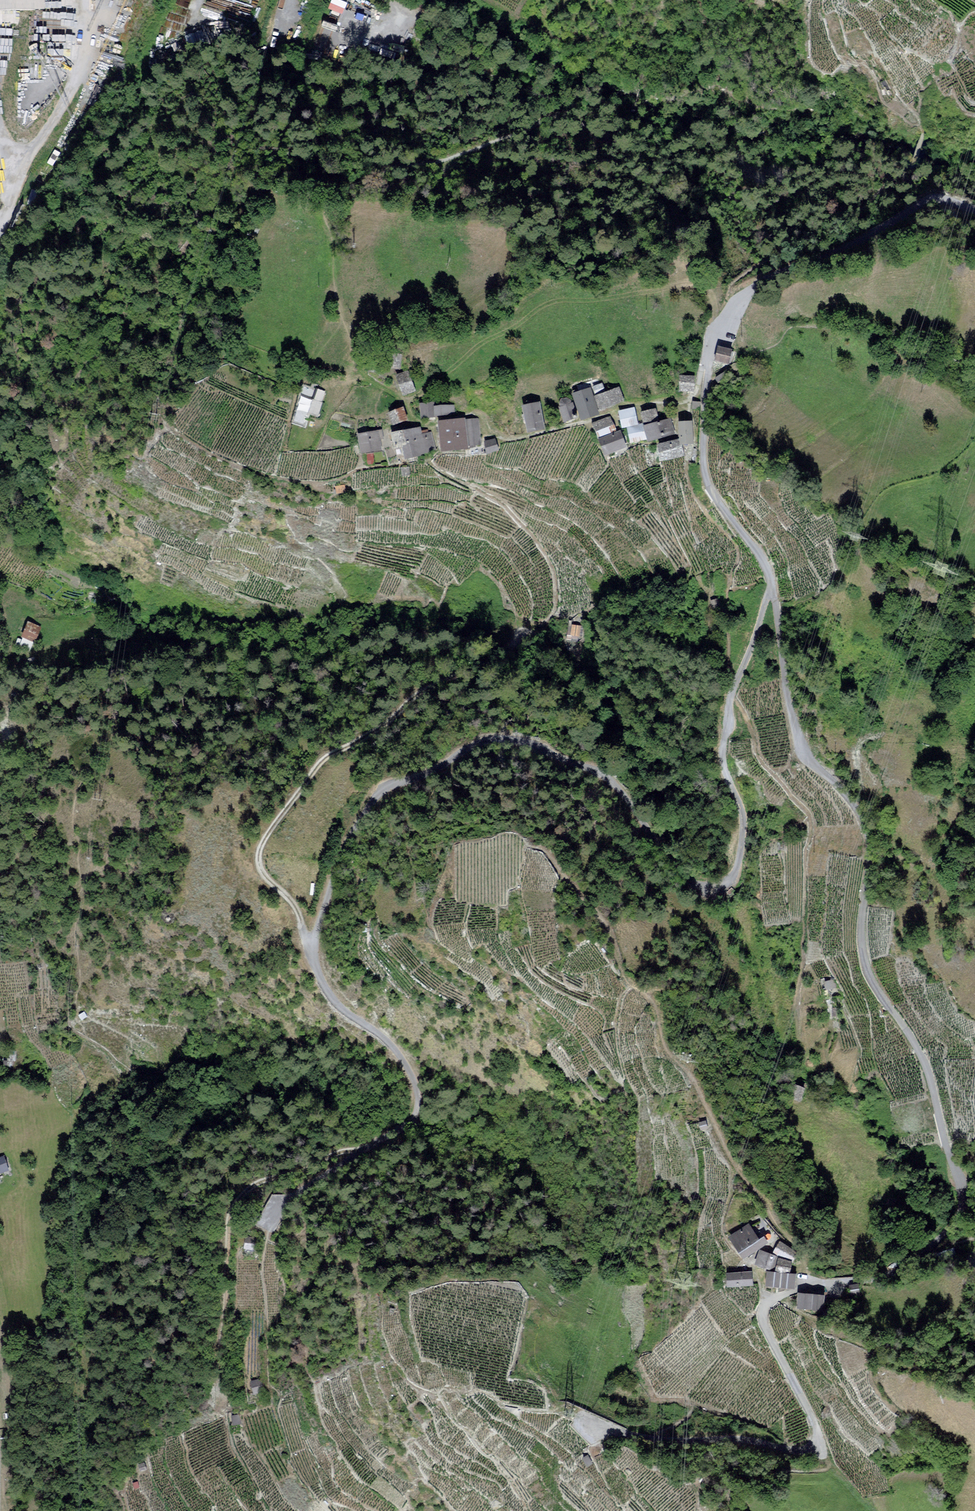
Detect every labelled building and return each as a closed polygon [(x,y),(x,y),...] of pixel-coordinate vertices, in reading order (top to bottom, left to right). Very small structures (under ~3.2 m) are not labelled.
[(2,28),(2,11),(42,9),(42,0),(0,0),(0,28),(2,28)] [(233,3),(228,8),(229,9),(233,6),(247,18),(257,6),(252,1),(253,0),(230,0),(233,3)] [(343,12),(348,0),(330,0),(328,6),(343,12)] [(322,25),(337,31),(341,19),(326,14),(322,25)] [(732,351),(718,349),(716,364),(730,366),(732,351)] [(401,355),(387,355),(386,368),(401,368),(401,355)] [(407,372),(395,376),(403,397),(415,392),(407,372)] [(696,378),(680,378),(680,393),(695,394),(696,378)] [(620,388),(595,396),(600,411),(625,403),(620,388)] [(307,390),(300,411),(317,417),(326,393),(316,390),(315,393),(307,390)] [(572,395),(580,420),(597,415),(589,390),(572,395)] [(572,402),(557,406),(561,422),(576,418),(572,402)] [(540,403),(521,406),(524,431),(544,428),(540,403)] [(430,404),(419,404),(419,417),(430,417),(430,404)] [(454,407),(432,407),(432,416),(454,416),(454,407)] [(401,409),(386,413),(389,425),(404,421),(401,409)] [(620,413),(623,430),(639,427),(636,410),(620,413)] [(662,410),(643,414),(645,425),(664,421),(662,410)] [(479,420),(466,420),(466,445),(479,445),(479,420)] [(612,420),(593,426),(597,439),(616,433),(612,420)] [(677,420),(645,427),(648,441),(680,434),(677,420)] [(463,421),(436,422),(436,449),(464,449),(463,421)] [(693,424),(680,424),(681,445),(694,444),(693,424)] [(417,425),(385,432),(388,448),(397,446),(399,457),(433,450),(430,433),(419,436),(417,425)] [(643,428),(629,430),(632,445),(646,442),(643,428)] [(374,431),(353,433),(355,451),(376,449),(374,431)] [(622,434),(598,442),(602,456),(627,449),(622,434)] [(493,439),(482,442),(485,453),(496,450),(493,439)] [(680,444),(658,447),(660,463),(682,460),(680,444)] [(45,630),(28,624),(22,640),(38,647),(45,630)] [(588,628),(576,628),(576,640),(588,641),(588,628)] [(0,1157),(0,1173),(8,1169),(3,1156),(0,1157)] [(257,1221),(271,1228),(288,1198),(273,1190),(257,1221)] [(749,1227),(728,1239),(736,1252),(738,1251),(743,1260),(767,1246),(762,1237),(757,1240),(749,1227)] [(262,1244),(248,1241),(246,1252),(260,1255),(262,1244)] [(958,1249),(944,1254),(948,1265),(962,1260),(958,1249)] [(760,1253),(756,1265),(772,1271),(777,1259),(760,1253)] [(751,1273),(727,1275),(728,1287),(752,1286),(751,1273)] [(794,1275),(767,1274),(766,1287),(794,1288),(794,1275)] [(861,1287),(850,1289),(853,1298),(863,1296),(861,1287)] [(823,1297),(798,1295),(797,1308),(822,1310),(823,1297)]
